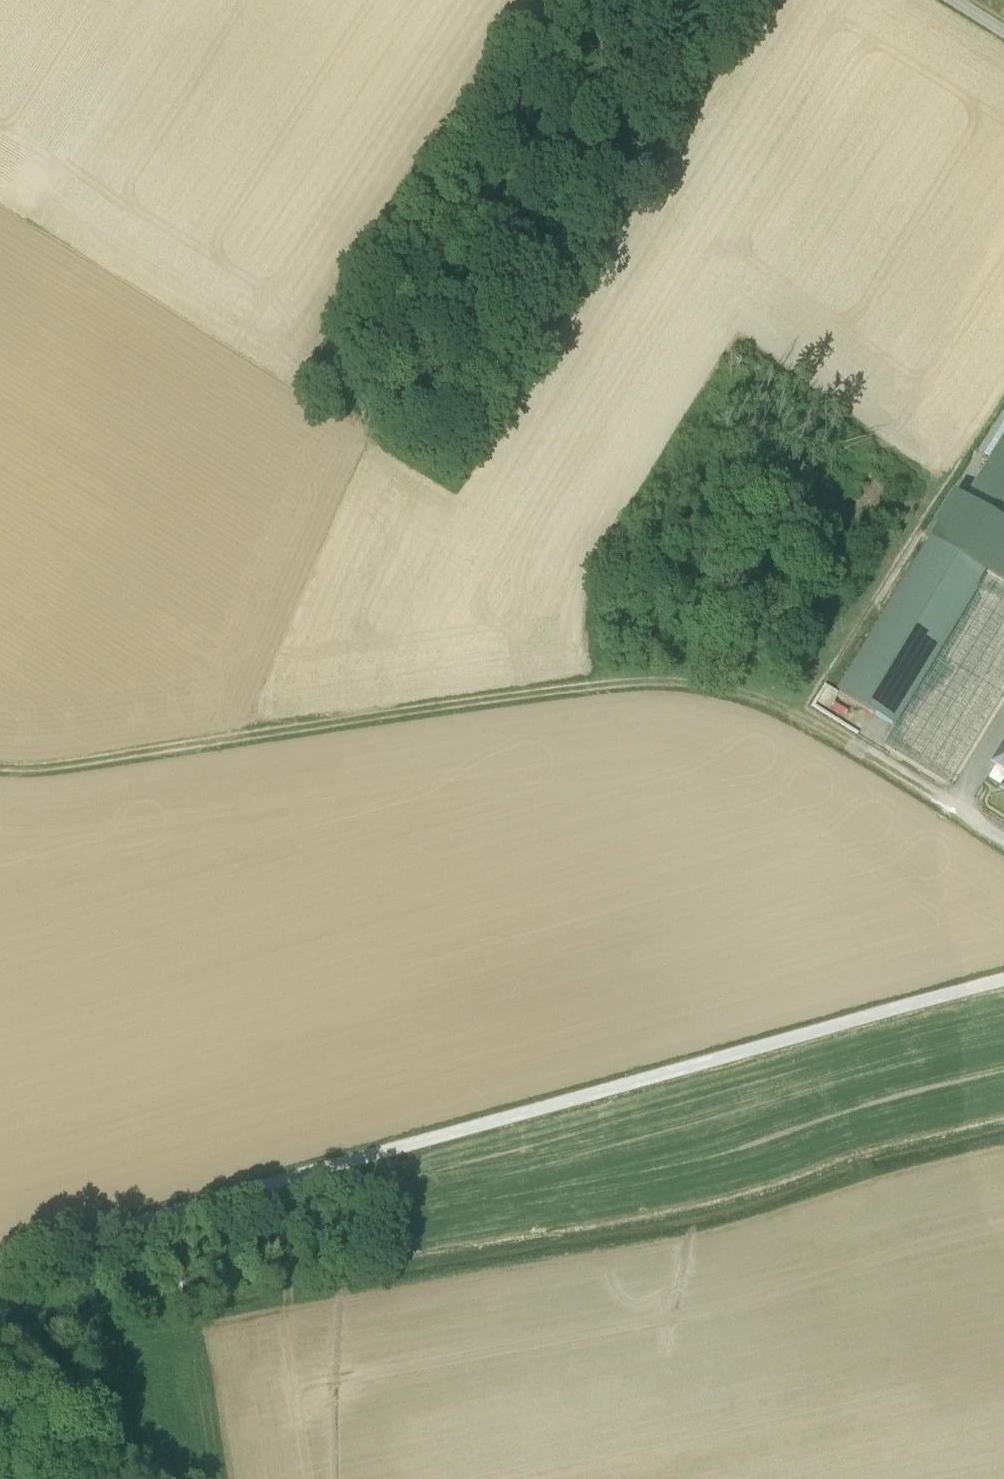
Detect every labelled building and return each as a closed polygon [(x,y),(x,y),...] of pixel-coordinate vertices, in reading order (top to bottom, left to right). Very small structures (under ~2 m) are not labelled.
[(969,503),(1003,525),(1003,447),(969,503)] [(894,728),(988,574),(932,540),(838,694),(894,728)] [(988,574),(894,728),(884,744),(950,784),(1003,696),(1003,584),(988,574)]
